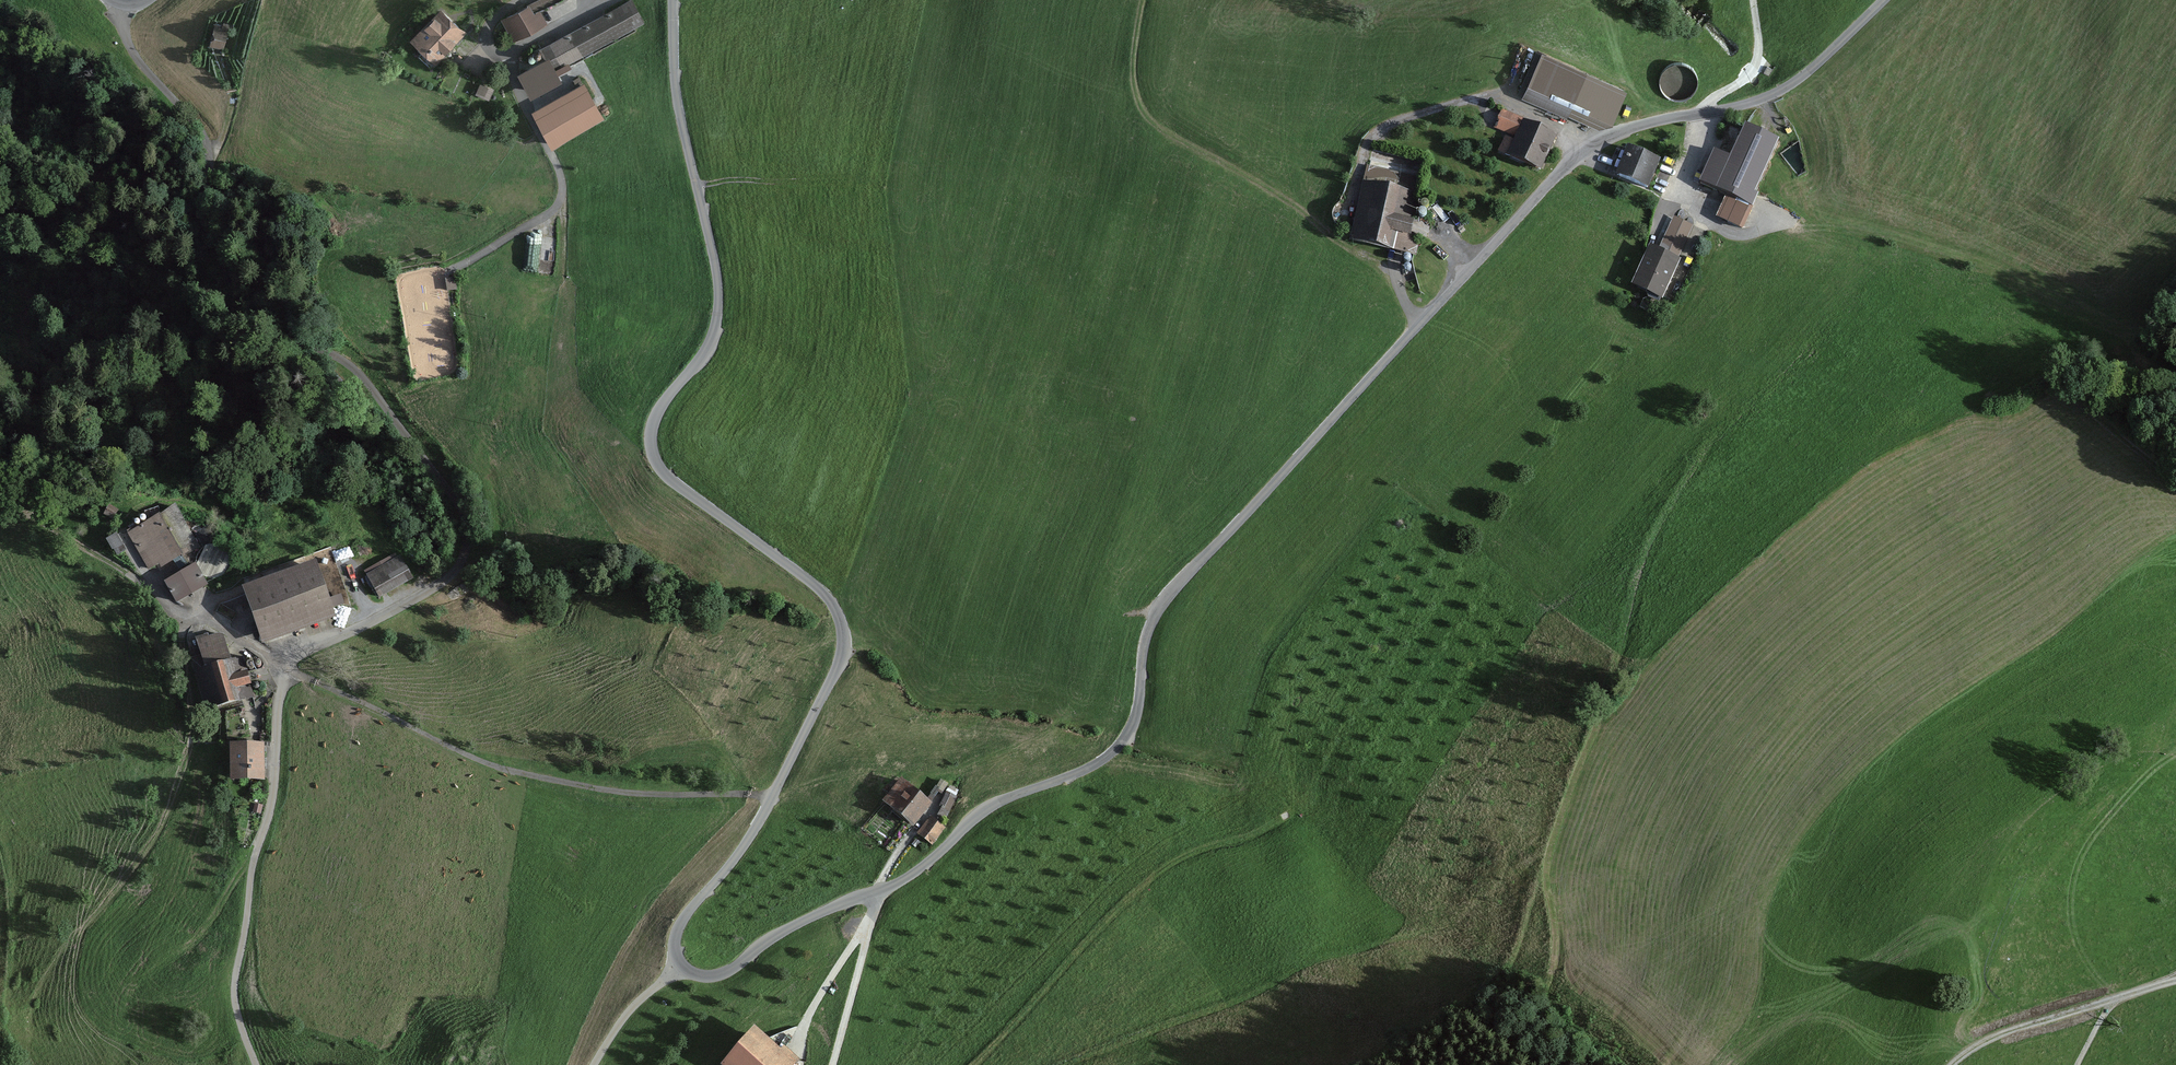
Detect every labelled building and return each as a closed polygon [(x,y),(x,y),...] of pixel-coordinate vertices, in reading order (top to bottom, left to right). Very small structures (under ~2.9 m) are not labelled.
[(515,40),(549,24),(537,0),(534,0),(502,15),(515,40)] [(634,0),(631,0),(540,49),(553,74),(646,24),(634,0)] [(463,32),(441,11),(415,39),(437,59),(463,32)] [(225,49),(230,27),(217,24),(211,46),(225,49)] [(1567,119),(1579,91),(1537,74),(1525,101),(1567,119)] [(554,147),(606,119),(586,82),(534,109),(554,147)] [(1522,118),(1504,112),(1496,130),(1514,137),(1522,118)] [(1540,174),(1557,136),(1523,121),(1514,141),(1507,157),(1506,159),(1540,174)] [(1779,141),(1746,126),(1732,158),(1714,151),(1700,183),(1727,195),(1717,219),(1740,229),(1779,141)] [(1514,141),(1506,138),(1498,154),(1507,157),(1514,141)] [(1657,162),(1629,150),(1620,173),(1647,185),(1657,162)] [(1421,177),(1367,166),(1351,245),(1405,257),(1421,177)] [(1635,284),(1660,295),(1690,227),(1675,220),(1660,254),(1651,250),(1635,284)] [(197,549),(171,507),(124,535),(146,572),(155,566),(159,572),(197,549)] [(378,599),(411,580),(397,556),(364,574),(378,599)] [(332,618),(311,564),(238,592),(259,646),(332,618)] [(240,657),(227,661),(219,634),(194,642),(199,659),(188,662),(204,717),(223,711),(222,708),(253,699),(240,657)] [(261,746),(232,747),(233,780),(262,779),(261,746)] [(939,778),(931,800),(940,804),(948,781),(939,778)] [(929,805),(901,783),(886,802),(914,824),(929,805)] [(950,784),(938,811),(947,815),(959,788),(950,784)] [(929,845),(943,826),(932,817),(917,835),(929,845)] [(794,1063),(755,1029),(724,1064),(792,1064),(794,1063)]
